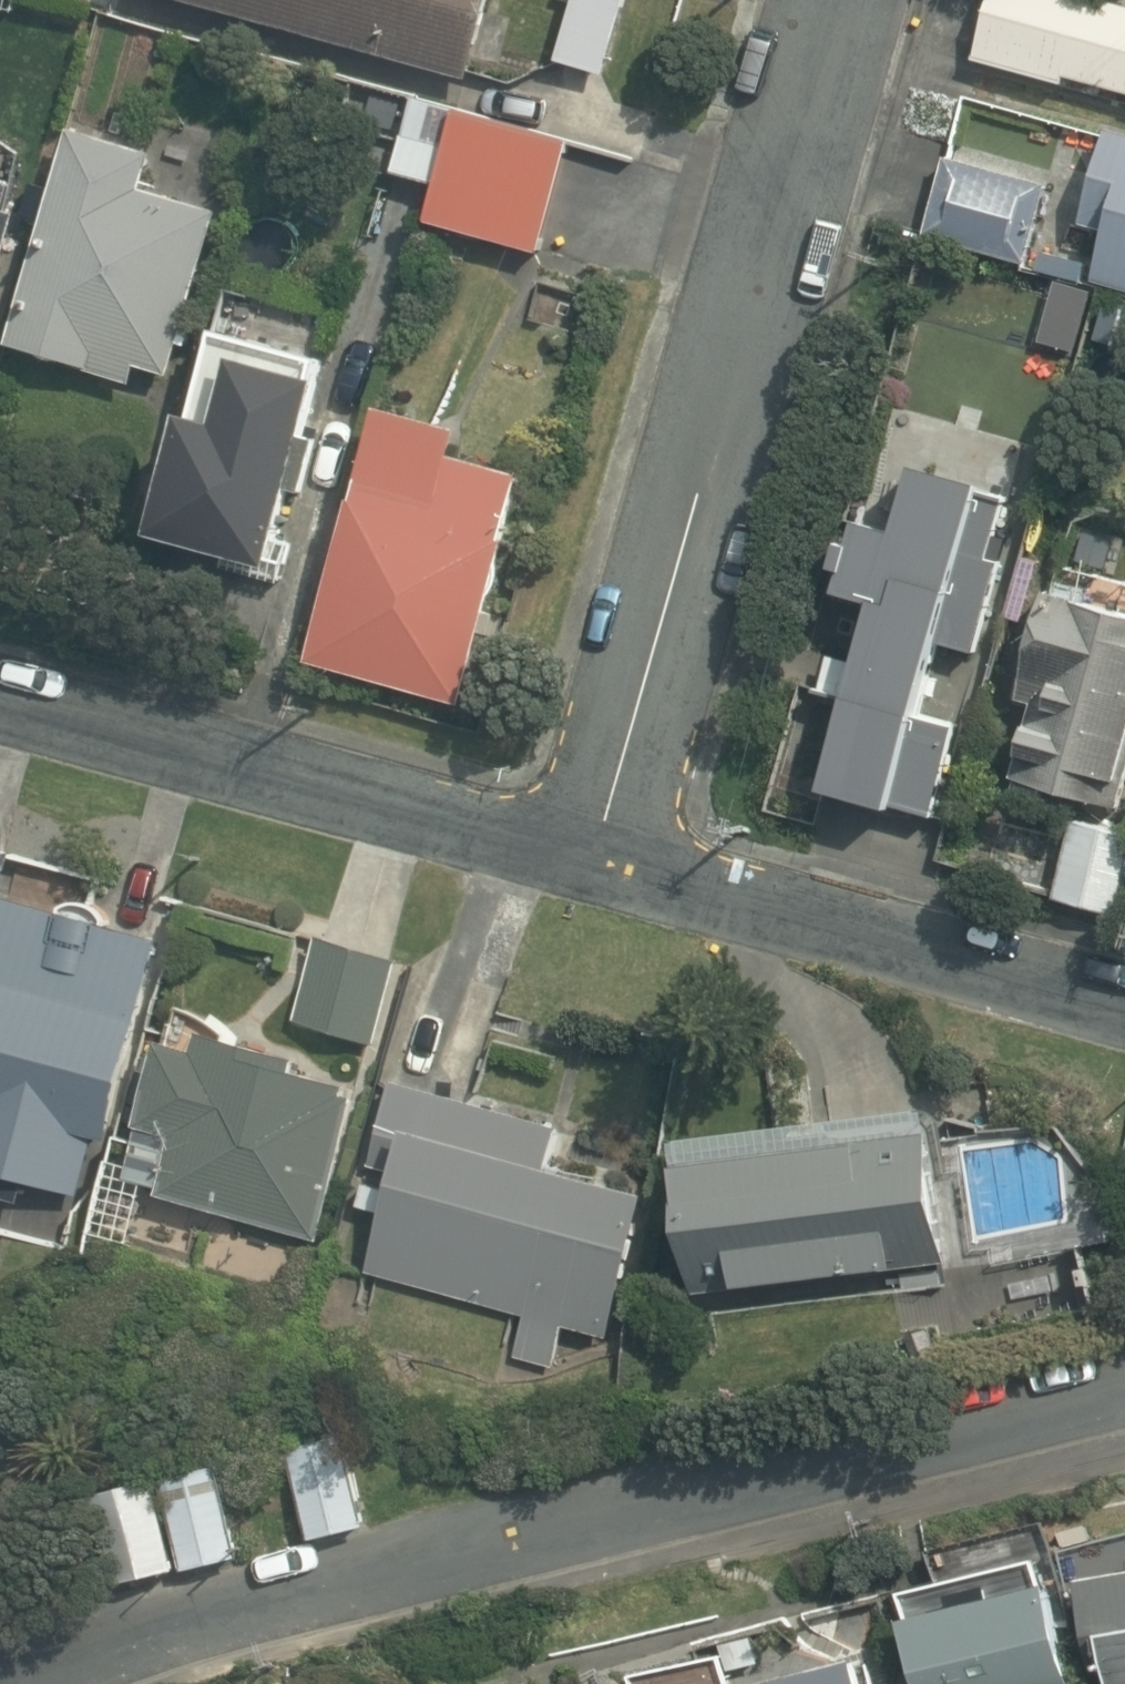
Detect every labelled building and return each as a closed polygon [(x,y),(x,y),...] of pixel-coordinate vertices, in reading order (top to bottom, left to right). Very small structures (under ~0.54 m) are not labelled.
[(473,79),(494,0),(182,0),(473,79)] [(600,64),(620,0),(572,0),(557,51),(600,64)] [(1110,0),(992,0),(976,59),(1066,84),(1069,75),(1124,90),(1124,4),(1110,0)] [(535,243),(564,134),(455,105),(425,213),(535,243)] [(90,372),(133,385),(139,365),(173,375),(222,212),(149,190),(160,154),(77,129),(13,343),(92,366),(90,372)] [(1113,130),(1088,224),(1112,231),(1098,282),(1124,289),(1124,133),(1113,130)] [(950,152),(925,236),(1028,266),(1053,182),(950,152)] [(20,208),(0,203),(0,288),(20,208)] [(155,529),(272,561),(322,377),(238,353),(221,416),(188,407),(155,529)] [(323,671),(475,716),(525,551),(519,550),(538,485),(472,465),(480,440),(399,416),(323,671)] [(837,694),(904,713),(911,687),(973,704),(1016,555),(969,542),(972,532),(865,501),(839,591),(856,596),(834,676),(842,678),(837,694)] [(1124,806),(1124,614),(1080,602),(1081,598),(1050,589),(1021,699),(1035,702),(1016,777),(1124,806)] [(866,839),(944,860),(967,776),(889,755),(866,839)] [(1120,915),(1124,896),(1124,832),(1080,820),(1059,898),(1120,915)] [(8,852),(0,850),(0,884),(8,852)] [(163,940),(1,895),(0,897),(0,1197),(21,1203),(27,1181),(78,1195),(94,1138),(108,1141),(163,940)] [(298,1020),(376,1043),(401,960),(323,936),(298,1020)] [(165,1040),(130,1178),(163,1187),(161,1197),(325,1238),(362,1093),(355,1091),(358,1078),(306,1065),(309,1054),(206,1028),(201,1049),(165,1040)] [(518,1357),(556,1368),(569,1325),(608,1336),(652,1193),(548,1161),(557,1131),(399,1083),(374,1166),(402,1175),(374,1269),(531,1317),(518,1357)] [(684,1135),(703,1292),(951,1261),(932,1105),(684,1135)] [(292,1448),(312,1538),(368,1525),(347,1435),(292,1448)] [(164,1478),(187,1568),(242,1554),(219,1464),(164,1478)] [(96,1493),(118,1582),(181,1567),(159,1478),(96,1493)] [(1080,1576),(1100,1683),(1124,1683),(1124,1567),(1080,1576)] [(924,1683),(1081,1683),(1057,1581),(908,1617),(924,1683)] [(726,1671),(760,1662),(754,1637),(720,1645),(726,1671)] [(865,1651),(751,1683),(874,1683),(865,1651)]
